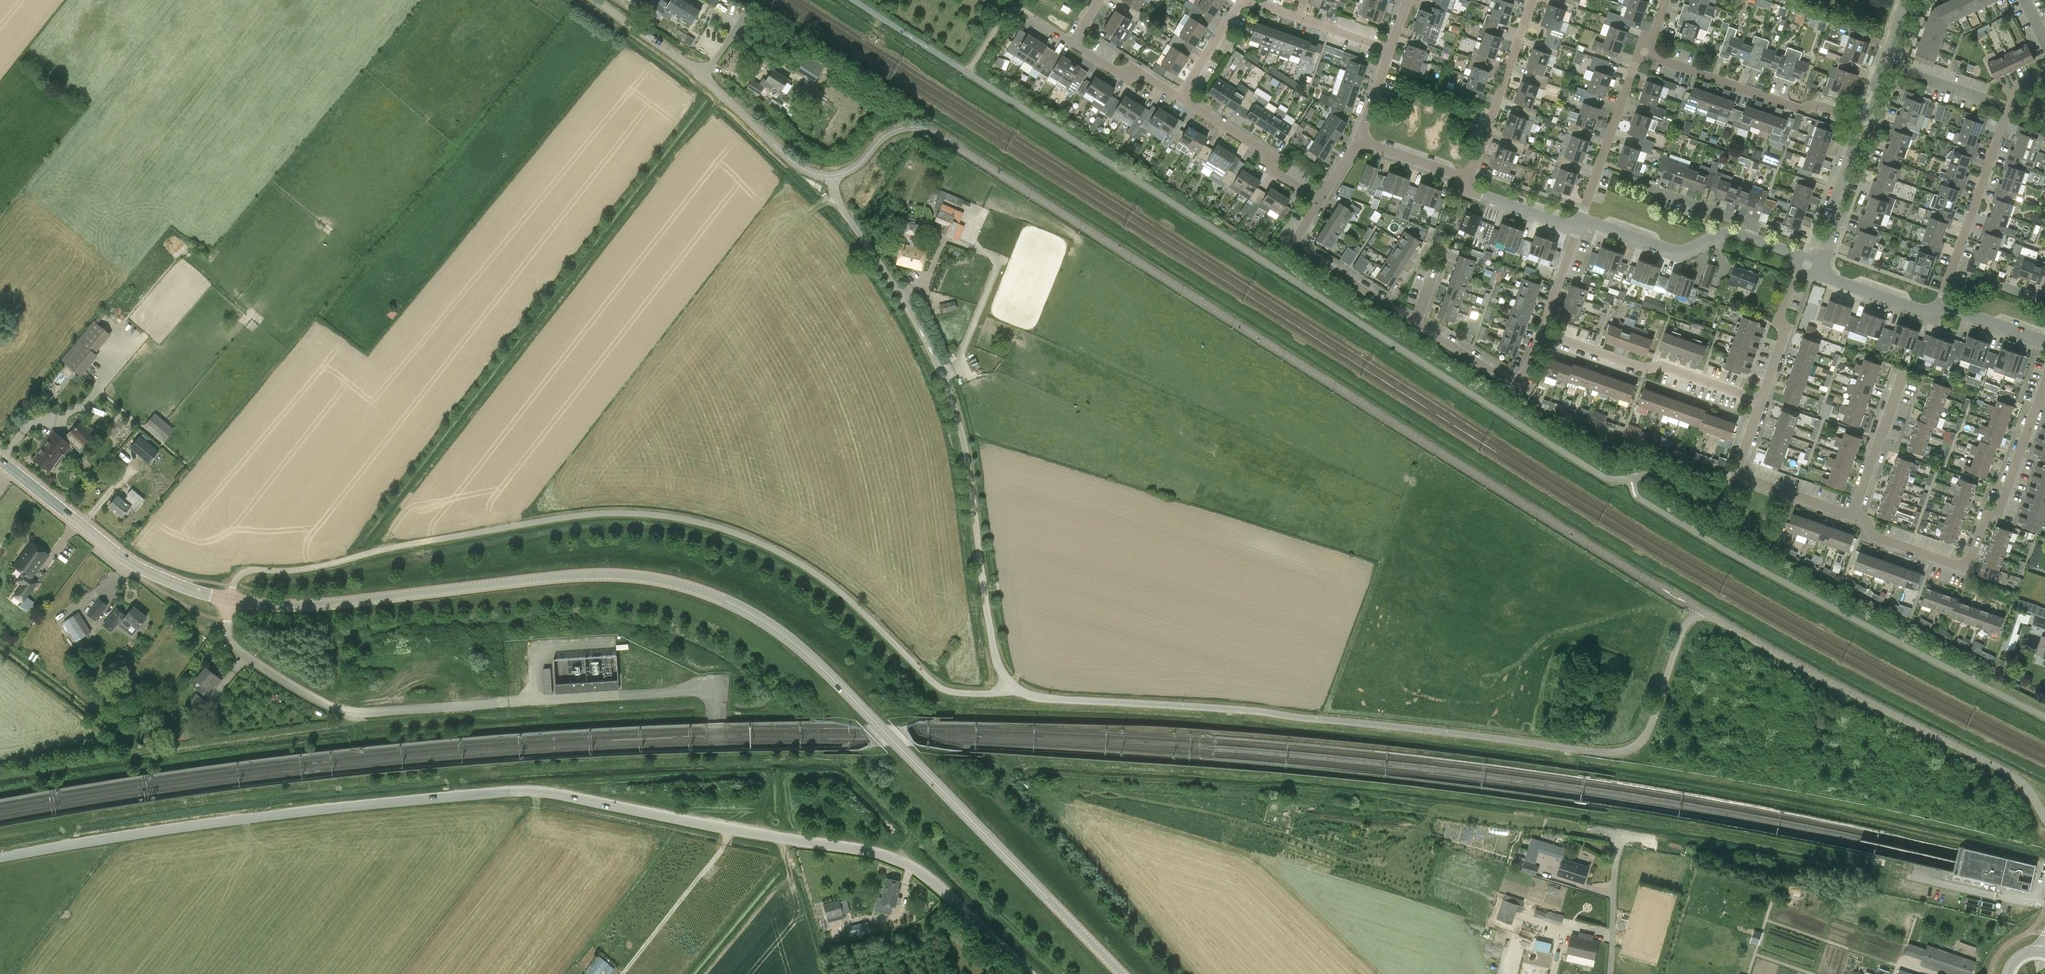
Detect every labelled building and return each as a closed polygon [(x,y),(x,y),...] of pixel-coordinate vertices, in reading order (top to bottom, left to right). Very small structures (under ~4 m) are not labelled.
[(695,18),(683,10),(682,11),(669,3),(669,4),(663,0),(660,0),(658,4),(654,2),(649,11),(660,18),(661,15),(670,20),(673,14),(691,25),(695,18)] [(689,0),(671,0),(669,3),(682,11),(683,10),(695,18),(702,8),(689,0)] [(1138,10),(1144,0),(1143,0),(1122,0),(1131,6),(1128,11),(1139,18),(1142,12),(1138,10)] [(1190,9),(1200,16),(1204,11),(1213,17),(1219,7),(1210,1),(1207,0),(1196,0),(1190,9)] [(1339,2),(1340,0),(1321,0),(1319,7),(1330,11),(1333,0),(1339,2)] [(1366,5),(1383,11),(1387,1),(1385,0),(1368,0),(1366,5)] [(1437,1),(1434,8),(1446,12),(1450,0),(1433,0),(1437,1)] [(1495,2),(1493,8),(1509,14),(1513,4),(1506,1),(1507,0),(1491,0),(1495,2)] [(1649,2),(1644,0),(1624,0),(1623,4),(1628,6),(1646,13),(1649,2)] [(1685,4),(1681,14),(1710,24),(1713,17),(1705,14),(1708,5),(1695,0),(1691,0),(1689,5),(1685,4)] [(1931,13),(1948,23),(1949,23),(1966,15),(1958,0),(1950,0),(1949,1),(1949,0),(1942,0),(1944,3),(1936,7),(1931,13)] [(1966,15),(1985,5),(1983,0),(1958,0),(1966,15)] [(1559,7),(1549,4),(1545,14),(1563,21),(1567,10),(1572,12),(1574,6),(1565,3),(1561,1),(1559,7)] [(1355,20),(1367,24),(1369,18),(1379,22),(1383,11),(1366,5),(1362,16),(1357,14),(1355,20)] [(1781,5),(1778,14),(1785,17),(1788,8),(1784,6),(1781,5)] [(1625,17),(1619,15),(1619,16),(1614,14),(1612,19),(1617,21),(1620,22),(1630,26),(1632,20),(1642,23),(1646,13),(1628,6),(1625,17)] [(1432,14),(1420,9),(1416,20),(1440,28),(1446,12),(1434,8),(1432,14)] [(1491,15),(1487,14),(1483,24),(1497,29),(1499,22),(1506,25),(1509,14),(1493,8),(1491,15)] [(1186,15),(1191,17),(1185,27),(1201,37),(1207,27),(1197,21),(1200,16),(1190,9),(1186,15)] [(1125,16),(1115,10),(1109,20),(1125,30),(1131,20),(1135,23),(1139,18),(1128,11),(1125,16)] [(1923,25),(1926,26),(1923,35),(1942,41),(1948,23),(1931,13),(1928,21),(1925,20),(1923,25)] [(1561,45),(1565,33),(1559,31),(1563,21),(1545,14),(1542,25),(1552,28),(1548,40),(1561,45)] [(1682,25),(1680,32),(1683,33),(1681,39),(1694,43),(1696,38),(1697,38),(1697,37),(1703,39),(1706,31),(1708,31),(1710,24),(1681,14),(1678,24),(1682,25)] [(1797,14),(1795,21),(1801,24),(1804,16),(1797,14)] [(1625,42),(1628,32),(1618,28),(1620,22),(1617,21),(1612,19),(1607,18),(1605,24),(1611,26),(1607,36),(1625,42)] [(1131,33),(1125,30),(1109,20),(1104,29),(1103,29),(1113,35),(1109,40),(1120,47),(1123,42),(1126,41),(1131,33)] [(1423,41),(1434,45),(1440,28),(1416,20),(1413,30),(1425,34),(1423,41)] [(1157,28),(1164,32),(1167,26),(1160,22),(1157,28)] [(1255,22),(1249,40),(1260,43),(1266,26),(1255,22)] [(1824,31),(1827,24),(1820,22),(1818,29),(1824,31)] [(1779,40),(1784,24),(1781,23),(1775,39),(1779,40)] [(1479,34),(1483,36),(1481,42),(1497,48),(1501,38),(1494,35),(1497,29),(1483,24),(1479,34)] [(1460,27),(1453,25),(1450,31),(1457,34),(1460,27)] [(1266,26),(1260,43),(1270,47),(1276,30),(1266,26)] [(1719,55),(1729,59),(1731,54),(1737,56),(1743,40),(1734,37),(1737,29),(1729,26),(1720,52),(1719,55)] [(1179,36),(1175,33),(1171,39),(1182,45),(1185,40),(1195,46),(1201,37),(1185,27),(1179,36)] [(1983,27),(1976,30),(1980,38),(1987,35),(1984,30),(1985,30),(1983,27)] [(1848,35),(1850,36),(1847,46),(1866,53),(1870,42),(1860,39),(1862,34),(1850,29),(1848,35)] [(1276,30),(1270,47),(1280,51),(1286,33),(1276,30)] [(1289,59),(1291,54),(1297,37),(1286,33),(1280,51),(1279,55),(1289,59)] [(1037,40),(1028,34),(1023,41),(1015,36),(1007,50),(1024,61),(1037,40)] [(695,40),(688,35),(684,42),(691,46),(695,40)] [(1744,59),(1742,63),(1752,67),(1762,38),(1755,35),(1752,43),(1743,40),(1737,56),(1744,59)] [(1919,47),(1915,59),(1934,66),(1934,65),(1934,64),(1942,41),(1923,35),(1921,41),(1918,40),(1916,46),(1919,47)] [(1243,45),(1246,39),(1241,36),(1238,42),(1243,45)] [(1609,55),(1611,49),(1621,53),(1625,42),(1607,36),(1605,43),(1595,40),(1592,49),(1609,55)] [(1297,37),(1291,54),(1301,58),(1307,40),(1297,37)] [(1762,70),(1764,66),(1770,68),(1776,51),(1767,48),(1770,40),(1762,38),(1752,67),(1762,70)] [(1168,44),(1172,46),(1166,56),(1182,66),(1188,56),(1179,50),(1182,45),(1171,39),(1168,44)] [(1046,45),(1037,40),(1024,61),(1033,66),(1032,67),(1040,72),(1051,55),(1044,50),(1046,45)] [(1311,61),(1310,64),(1316,66),(1320,53),(1315,51),(1317,44),(1307,40),(1301,58),(1311,61)] [(1422,61),(1427,45),(1414,40),(1412,45),(1408,44),(1404,55),(1422,61)] [(1479,49),(1475,48),(1472,55),(1468,53),(1467,57),(1471,58),(1485,63),(1487,56),(1494,59),(1497,48),(1481,42),(1479,49)] [(1544,51),(1534,48),(1530,59),(1547,65),(1551,54),(1557,56),(1561,45),(1554,42),(1552,48),(1546,46),(1544,51)] [(1443,50),(1450,53),(1453,46),(1445,43),(1443,50)] [(2035,59),(2027,43),(2017,48),(2025,64),(2035,59)] [(1583,52),(1585,47),(1579,44),(1576,50),(1583,52)] [(1841,56),(1839,62),(1851,66),(1853,60),(1862,63),(1866,53),(1847,46),(1843,57),(1841,56)] [(1777,70),(1775,75),(1785,79),(1795,49),(1788,47),(1785,55),(1776,51),(1770,68),(1777,70)] [(2007,53),(2015,69),(2025,64),(2017,48),(2007,53)] [(1795,82),(1797,77),(1803,80),(1809,63),(1800,60),(1803,52),(1795,49),(1785,79),(1795,82)] [(1244,56),(1235,50),(1231,56),(1235,58),(1232,63),(1237,66),(1243,58),(1244,56)] [(1361,57),(1343,51),(1341,59),(1346,64),(1347,65),(1345,70),(1363,76),(1366,66),(1359,63),(1361,57)] [(1998,58),(2005,73),(2015,69),(2007,53),(1998,58)] [(816,80),(817,79),(824,68),(824,67),(825,66),(823,65),(815,60),(807,55),(806,56),(806,57),(798,69),(816,80)] [(1071,61),(1061,55),(1059,59),(1051,55),(1040,72),(1048,77),(1049,75),(1058,81),(1071,61)] [(1402,72),(1416,77),(1422,61),(1404,55),(1400,65),(1404,66),(1402,72)] [(1156,63),(1153,68),(1164,75),(1167,70),(1176,75),(1182,66),(1166,56),(1160,65),(1156,63)] [(1609,86),(1610,85),(1611,85),(1612,85),(1614,80),(1613,79),(1612,78),(1613,76),(1603,72),(1607,61),(1594,56),(1590,68),(1595,70),(1595,72),(1590,70),(1588,72),(1587,76),(1587,79),(1592,80),(1609,86)] [(1467,68),(1471,70),(1469,76),(1486,82),(1489,72),(1482,69),(1485,63),(1471,58),(1467,68)] [(1962,61),(1955,58),(1951,70),(1958,72),(1962,61)] [(1988,62),(1995,78),(2005,73),(1998,58),(1988,62)] [(1547,83),(1549,77),(1544,75),(1547,65),(1530,59),(1526,69),(1536,73),(1534,78),(1547,83)] [(1080,67),(1071,61),(1058,81),(1067,87),(1066,88),(1074,93),(1084,78),(1076,74),(1080,67)] [(1321,61),(1317,71),(1321,73),(1323,68),(1324,68),(1326,63),(1321,61)] [(1855,85),(1858,75),(1849,71),(1851,66),(1839,62),(1837,67),(1839,68),(1836,78),(1835,79),(1855,85)] [(789,79),(773,68),(766,79),(763,77),(759,83),(752,78),(745,90),(757,98),(763,87),(770,92),(774,85),(782,91),(789,79)] [(1342,80),(1359,86),(1363,76),(1345,70),(1342,80)] [(1078,91),(1084,95),(1086,91),(1095,97),(1105,82),(1095,76),(1091,83),(1086,79),(1078,91)] [(1276,86),(1280,81),(1273,76),(1270,81),(1276,86)] [(1473,97),(1475,90),(1482,93),(1486,82),(1469,76),(1467,83),(1463,82),(1459,92),(1473,97)] [(1822,92),(1840,98),(1842,92),(1851,96),(1855,85),(1835,79),(1836,78),(1830,76),(1826,87),(1824,86),(1822,92)] [(1217,78),(1207,93),(1217,99),(1227,84),(1217,78)] [(1532,84),(1522,80),(1518,91),(1536,97),(1540,87),(1545,89),(1547,83),(1534,78),(1532,84)] [(1663,86),(1673,90),(1676,83),(1663,79),(1661,85),(1647,80),(1644,91),(1660,96),(1663,86)] [(1338,91),(1356,97),(1359,86),(1342,80),(1338,91)] [(1593,99),(1595,93),(1606,97),(1609,86),(1592,80),(1588,91),(1578,87),(1576,93),(1593,99)] [(1696,113),(1699,107),(1707,82),(1704,81),(1701,89),(1694,87),(1692,93),(1686,91),(1680,107),(1696,113)] [(1110,95),(1114,88),(1105,82),(1095,97),(1092,102),(1093,106),(1098,109),(1102,108),(1100,111),(1105,114),(1115,98),(1110,95)] [(1708,92),(1711,84),(1707,82),(1699,107),(1709,110),(1714,94),(1708,92)] [(1235,111),(1239,105),(1244,108),(1254,92),(1240,83),(1236,89),(1226,105),(1235,111)] [(1227,84),(1217,99),(1226,105),(1236,89),(1227,84)] [(1724,88),(1721,96),(1714,94),(1709,110),(1707,116),(1717,119),(1727,90),(1724,88)] [(1728,99),(1731,91),(1727,90),(1717,119),(1728,123),(1729,120),(1734,122),(1739,109),(1733,108),(1735,101),(1728,99)] [(1904,96),(1907,97),(1903,108),(1925,116),(1931,99),(1923,96),(1906,90),(1904,96)] [(1343,110),(1345,105),(1352,107),(1356,97),(1338,91),(1337,95),(1332,94),(1328,96),(1321,94),(1319,102),(1343,110)] [(1515,102),(1525,105),(1523,111),(1536,116),(1538,110),(1532,108),(1536,97),(1518,91),(1515,102)] [(1666,110),(1656,106),(1660,96),(1644,91),(1640,101),(1654,106),(1652,112),(1664,116),(1666,110)] [(1249,111),(1245,117),(1255,123),(1264,107),(1265,108),(1268,102),(1254,92),(1244,108),(1249,111)] [(1574,99),(1584,102),(1580,113),(1598,119),(1601,108),(1591,105),(1593,99),(1576,93),(1574,99)] [(1125,95),(1121,101),(1115,98),(1105,114),(1111,117),(1112,116),(1114,117),(1114,119),(1117,121),(1119,121),(1121,122),(1123,120),(1122,120),(1134,101),(1125,95)] [(1062,100),(1058,106),(1064,110),(1068,104),(1062,100)] [(1739,109),(1734,122),(1733,125),(1749,131),(1751,125),(1760,101),(1756,100),(1753,108),(1746,105),(1744,111),(1739,109)] [(1145,117),(1140,114),(1144,107),(1134,101),(1122,120),(1123,120),(1131,125),(1126,132),(1133,136),(1138,129),(1140,125),(1142,122),(1145,117)] [(1760,110),(1763,102),(1760,101),(1751,125),(1761,129),(1767,113),(1760,110)] [(1149,110),(1145,117),(1142,122),(1140,125),(1155,134),(1168,113),(1159,107),(1154,113),(1149,110)] [(1264,107),(1255,123),(1264,129),(1274,113),(1265,108),(1264,107)] [(1777,107),(1774,115),(1767,113),(1761,129),(1772,132),(1780,108),(1777,107)] [(1274,113),(1264,129),(1273,134),(1283,119),(1287,113),(1277,108),(1274,113)] [(1781,117),(1784,109),(1780,108),(1772,132),(1770,138),(1786,144),(1788,139),(1791,128),(1786,126),(1788,120),(1781,117)] [(1899,119),(1896,118),(1894,124),(1919,133),(1925,116),(1903,108),(1899,119)] [(1521,117),(1511,113),(1507,124),(1528,131),(1531,132),(1535,122),(1538,123),(1540,117),(1536,116),(1523,111),(1521,117)] [(1983,124),(1986,125),(1988,119),(1980,116),(1964,111),(1962,116),(1966,118),(1962,129),(1979,135),(1983,124)] [(1650,117),(1636,112),(1632,123),(1649,128),(1655,131),(1658,121),(1662,122),(1664,116),(1652,112),(1650,117)] [(1797,112),(1795,119),(1802,121),(1804,115),(1797,112)] [(1179,129),(1174,126),(1178,119),(1168,113),(1155,134),(1163,139),(1161,143),(1167,147),(1168,146),(1179,129)] [(1347,123),(1332,113),(1326,122),(1341,132),(1347,123)] [(1577,123),(1571,121),(1569,127),(1582,132),(1584,126),(1594,130),(1598,119),(1580,113),(1577,123)] [(1287,134),(1292,137),(1299,125),(1294,121),(1292,125),(1283,119),(1273,134),(1282,140),(1287,134)] [(1831,124),(1817,119),(1815,125),(1812,124),(1808,135),(1814,137),(1838,145),(1839,142),(1832,139),(1834,132),(1829,130),(1831,124)] [(1303,120),(1297,129),(1301,132),(1307,123),(1303,120)] [(1098,125),(1093,122),(1090,127),(1095,131),(1098,125)] [(1320,131),(1335,141),(1341,132),(1326,122),(1320,131)] [(1655,142),(1645,138),(1649,128),(1632,123),(1629,133),(1643,138),(1641,144),(1653,148),(1655,142)] [(1503,134),(1513,138),(1511,144),(1524,148),(1533,151),(1534,149),(1530,147),(1531,144),(1527,142),(1527,141),(1526,139),(1528,131),(1507,124),(1503,134)] [(1892,129),(1895,131),(1891,141),(1908,147),(1911,139),(1915,141),(1917,139),(1919,133),(1894,124),(1892,129)] [(1174,150),(1179,141),(1188,147),(1197,132),(1188,126),(1184,132),(1179,129),(1168,146),(1174,150)] [(1932,126),(1929,135),(1934,137),(1937,128),(1932,126)] [(2020,133),(2017,144),(2039,151),(2043,141),(2044,142),(2044,140),(2044,135),(2019,126),(2017,132),(2020,133)] [(1586,152),(1587,151),(1588,151),(1590,150),(1591,146),(1590,145),(1589,144),(1590,141),(1580,138),(1582,132),(1569,127),(1563,144),(1564,144),(1569,146),(1586,152)] [(1978,146),(1975,145),(1979,135),(1962,129),(1961,133),(1958,132),(1955,133),(1953,140),(1954,142),(1963,146),(1963,148),(1976,152),(1978,146)] [(1314,141),(1329,150),(1335,141),(1320,131),(1314,141)] [(1197,153),(1193,159),(1198,162),(1201,159),(1208,147),(1203,144),(1207,138),(1197,132),(1188,147),(1197,153)] [(1804,145),(1810,147),(1827,153),(1829,146),(1837,149),(1838,145),(1814,137),(1808,135),(1804,145)] [(1306,148),(1302,154),(1314,161),(1317,156),(1324,160),(1329,150),(1314,141),(1308,149),(1306,148)] [(1888,152),(1885,151),(1882,157),(1900,163),(1902,159),(1897,158),(1898,156),(1904,158),(1908,147),(1891,141),(1888,152)] [(1217,144),(1213,150),(1208,147),(1201,159),(1198,162),(1197,164),(1203,167),(1204,165),(1213,171),(1226,150),(1217,144)] [(1509,149),(1499,146),(1496,156),(1513,163),(1517,152),(1522,154),(1524,148),(1511,144),(1509,149)] [(1562,151),(1560,152),(1557,160),(1571,165),(1573,159),(1583,162),(1586,152),(1569,146),(1564,144),(1562,151)] [(1639,149),(1625,144),(1621,155),(1644,163),(1648,153),(1651,154),(1653,148),(1641,144),(1639,149)] [(2013,154),(2010,153),(2008,159),(2027,166),(2033,168),(2039,151),(2017,144),(2013,154)] [(1971,157),(1974,158),(1976,152),(1963,148),(1956,145),(1946,158),(1945,160),(1951,162),(1967,168),(1971,157)] [(1832,162),(1824,159),(1827,153),(1810,147),(1807,157),(1831,166),(1832,162)] [(1228,169),(1236,156),(1226,150),(1213,171),(1222,177),(1220,180),(1225,184),(1233,172),(1228,169)] [(1669,179),(1666,187),(1670,188),(1678,164),(1668,161),(1670,157),(1667,156),(1668,153),(1665,151),(1658,170),(1664,172),(1662,177),(1669,179)] [(1926,164),(1929,155),(1923,152),(1919,162),(1926,164)] [(1629,176),(1642,180),(1644,174),(1641,173),(1644,163),(1621,155),(1617,165),(1631,170),(1629,176)] [(1515,175),(1509,173),(1513,163),(1496,156),(1492,167),(1502,171),(1500,176),(1513,181),(1515,175)] [(1822,166),(1830,169),(1831,166),(1807,157),(1803,167),(1800,166),(1798,172),(1812,177),(1814,171),(1819,173),(1822,166)] [(1880,163),(1884,164),(1880,174),(1896,180),(1900,169),(1898,168),(1900,163),(1882,157),(1880,163)] [(2006,165),(2009,166),(2005,177),(2022,183),(2027,166),(2008,159),(2006,165)] [(1575,184),(1575,183),(1577,184),(1578,183),(1579,179),(1579,178),(1577,177),(1579,174),(1569,170),(1571,165),(1557,160),(1552,176),(1557,178),(1575,184)] [(1967,180),(1964,178),(1967,168),(1951,162),(1947,173),(1945,179),(1965,186),(1967,180)] [(1374,195),(1375,191),(1381,177),(1375,175),(1377,167),(1366,164),(1360,182),(1371,186),(1368,193),(1374,195)] [(1673,190),(1676,182),(1683,184),(1689,168),(1678,164),(1670,188),(1673,190)] [(1705,187),(1711,189),(1717,171),(1711,169),(1711,168),(1701,165),(1699,171),(1690,196),(1694,197),(1697,189),(1704,191),(1705,187)] [(1690,186),(1687,194),(1690,196),(1699,171),(1689,168),(1683,184),(1690,186)] [(1241,169),(1238,175),(1233,172),(1225,184),(1240,193),(1251,175),(1241,169)] [(1374,195),(1380,197),(1382,190),(1393,193),(1399,175),(1388,171),(1386,179),(1381,177),(1375,191),(1374,195)] [(1722,198),(1719,206),(1723,207),(1731,183),(1721,179),(1723,173),(1717,171),(1711,189),(1716,191),(1715,195),(1722,198)] [(1876,185),(1873,184),(1871,190),(1884,195),(1886,189),(1893,191),(1896,180),(1880,174),(1876,185)] [(1256,187),(1260,181),(1251,175),(1240,193),(1254,202),(1261,190),(1256,187)] [(1399,175),(1393,193),(1403,197),(1400,205),(1406,207),(1412,188),(1407,186),(1409,179),(1399,175)] [(1820,198),(1812,195),(1814,188),(1808,186),(1810,180),(1797,175),(1795,181),(1798,182),(1794,193),(1818,201),(1820,198)] [(2001,187),(1998,186),(1996,192),(2010,197),(2012,191),(2018,193),(2022,183),(2005,177),(2001,187)] [(1548,187),(1546,193),(1559,197),(1561,191),(1571,195),(1575,184),(1557,178),(1554,189),(1548,187)] [(1959,190),(1963,191),(1965,186),(1945,179),(1943,184),(1939,195),(1956,201),(1959,190)] [(1424,204),(1430,186),(1420,183),(1417,190),(1412,188),(1406,207),(1412,209),(1415,201),(1424,204)] [(1726,208),(1729,200),(1736,203),(1741,186),(1731,183),(1723,207),(1726,208)] [(1430,186),(1424,204),(1425,204),(1423,210),(1433,213),(1432,215),(1438,217),(1440,210),(1435,208),(1441,190),(1430,186)] [(1742,205),(1739,213),(1743,214),(1751,190),(1741,186),(1736,203),(1742,205)] [(1270,187),(1266,193),(1261,190),(1254,202),(1259,205),(1258,207),(1268,213),(1270,209),(1270,208),(1280,193),(1270,187)] [(1779,196),(1776,194),(1777,189),(1773,188),(1770,196),(1778,199),(1779,196)] [(939,195),(936,201),(942,204),(948,192),(942,189),(939,195)] [(1746,215),(1749,207),(1756,210),(1758,204),(1764,206),(1769,191),(1763,189),(1761,193),(1751,190),(1743,214),(1746,215)] [(1869,196),(1872,197),(1868,208),(1885,214),(1885,213),(1890,215),(1896,199),(1884,195),(1871,190),(1869,196)] [(945,198),(962,206),(965,199),(948,192),(945,198)] [(1994,198),(1997,199),(1993,210),(2010,216),(2014,205),(2008,202),(2010,197),(1996,192),(1994,198)] [(1283,220),(1290,208),(1285,205),(1289,199),(1280,193),(1270,208),(1270,209),(1279,214),(1277,217),(1283,220)] [(1809,202),(1817,205),(1818,201),(1794,193),(1791,203),(1807,209),(1809,202)] [(1955,213),(1952,212),(1956,201),(1939,195),(1935,194),(1931,206),(1939,209),(1940,208),(1941,208),(1939,214),(1953,219),(1955,213)] [(1348,208),(1339,202),(1333,212),(1348,221),(1354,212),(1358,214),(1361,209),(1352,203),(1348,208)] [(964,212),(943,203),(941,209),(940,208),(935,221),(945,225),(941,233),(953,238),(953,237),(959,240),(965,226),(959,223),(964,212)] [(1813,218),(1805,215),(1807,209),(1791,203),(1787,213),(1811,222),(1813,218)] [(1762,212),(1770,215),(1772,208),(1769,207),(1765,205),(1762,212)] [(1864,218),(1861,217),(1859,223),(1877,229),(1878,227),(1874,225),(1875,222),(1881,224),(1885,214),(1868,208),(1864,218)] [(1459,228),(1473,235),(1481,216),(1467,210),(1459,228)] [(1990,221),(1987,219),(1984,226),(1998,230),(2016,236),(2017,233),(2006,228),(2010,216),(1993,210),(1990,221)] [(1327,221),(1342,230),(1348,221),(1333,212),(1327,221)] [(1802,222),(1810,225),(1811,222),(1787,213),(1784,223),(1777,221),(1775,227),(1793,233),(1795,228),(1800,229),(1802,222)] [(1948,223),(1951,225),(1953,219),(1939,214),(1937,219),(1931,217),(1927,229),(1944,234),(1948,223)] [(911,246),(901,244),(897,263),(922,269),(926,249),(915,247),(911,238),(912,234),(916,235),(919,223),(915,222),(916,218),(904,215),(899,235),(906,236),(911,246)] [(1322,230),(1337,239),(1342,230),(1327,221),(1322,230)] [(1487,223),(1482,238),(1489,240),(1494,226),(1487,223)] [(1488,243),(1494,245),(1495,241),(1506,245),(1512,227),(1501,223),(1499,230),(1493,228),(1488,243)] [(1877,229),(1859,223),(1857,229),(1860,230),(1856,241),(1873,247),(1879,230),(1877,229)] [(2036,239),(2040,226),(2036,225),(2032,237),(2036,239)] [(1422,226),(1419,234),(1425,237),(1428,229),(1422,226)] [(1425,237),(1431,240),(1435,228),(1429,226),(1428,228),(1425,237)] [(1982,231),(1986,232),(1982,243),(1998,249),(2002,238),(1996,236),(1998,230),(1984,226),(1982,231)] [(1517,249),(1516,252),(1522,254),(1527,240),(1521,238),(1524,231),(1512,227),(1506,245),(1517,249)] [(1943,246),(1940,245),(1944,234),(1927,229),(1923,239),(1930,242),(1928,247),(1941,252),(1943,246)] [(1316,240),(1331,249),(1337,239),(1322,230),(1316,240)] [(1419,240),(1404,231),(1398,240),(1413,250),(1419,240)] [(1437,234),(1434,241),(1442,244),(1445,237),(1437,234)] [(1529,253),(1540,257),(1546,238),(1535,235),(1532,242),(1527,240),(1522,254),(1523,255),(1528,256),(1529,253)] [(1549,264),(1555,266),(1560,252),(1555,250),(1557,242),(1546,238),(1540,257),(1551,261),(1549,264)] [(1413,250),(1398,240),(1393,249),(1408,259),(1413,250)] [(1878,249),(1873,247),(1856,241),(1853,251),(1850,250),(1847,256),(1873,265),(1878,249)] [(1986,263),(1988,258),(1995,260),(1998,249),(1982,243),(1978,254),(1975,253),(1973,259),(1986,263)] [(1605,274),(1607,268),(1613,250),(1602,246),(1600,253),(1592,251),(1586,267),(1605,274)] [(2036,257),(2038,250),(2022,246),(2021,253),(2036,257)] [(1936,257),(1939,258),(1941,252),(1928,247),(1926,253),(1920,251),(1916,262),(1932,268),(1936,257)] [(1343,261),(1350,265),(1358,253),(1354,251),(1351,248),(1343,261)] [(1408,259),(1393,249),(1387,259),(1402,268),(1408,259)] [(1627,264),(1622,262),(1624,254),(1613,250),(1607,268),(1615,271),(1612,278),(1621,281),(1627,264)] [(2016,266),(2021,268),(2019,276),(2029,279),(2036,259),(2020,253),(2019,256),(2016,266)] [(1370,260),(1364,257),(1360,255),(1357,260),(1353,266),(1362,272),(1370,260)] [(1476,261),(1459,255),(1455,265),(1472,271),(1476,261)] [(1402,268),(1387,259),(1381,268),(1396,277),(1402,268)] [(1637,267),(1631,265),(1626,279),(1624,278),(1623,282),(1631,285),(1632,283),(1642,286),(1650,263),(1639,259),(1637,267)] [(2042,276),(2044,277),(2044,262),(2036,259),(2029,279),(2040,283),(2042,276)] [(1930,285),(1932,279),(1929,278),(1932,268),(1916,262),(1910,260),(1904,276),(1930,285)] [(1659,275),(1662,267),(1650,263),(1642,286),(1652,290),(1654,289),(1660,291),(1665,277),(1659,275)] [(1717,266),(1710,263),(1702,284),(1709,287),(1717,266)] [(1452,275),(1468,281),(1472,271),(1455,265),(1452,275)] [(1760,276),(1740,268),(1740,269),(1735,267),(1730,280),(1735,282),(1734,283),(1754,291),(1757,283),(1759,284),(1760,283),(1762,279),(1761,277),(1759,277),(1760,276)] [(1375,277),(1390,287),(1396,277),(1381,268),(1375,277)] [(1666,293),(1667,289),(1678,293),(1684,275),(1673,271),(1670,279),(1665,277),(1660,291),(1666,293)] [(1586,274),(1583,282),(1588,284),(1591,276),(1586,274)] [(1448,286),(1465,291),(1468,281),(1452,275),(1448,286)] [(1687,301),(1693,303),(1696,296),(1698,288),(1693,286),(1695,279),(1684,275),(1678,293),(1689,297),(1687,301)] [(1540,284),(1523,278),(1519,289),(1536,295),(1540,284)] [(1588,290),(1572,284),(1568,295),(1585,300),(1588,290)] [(1444,296),(1461,302),(1465,291),(1448,286),(1444,296)] [(1536,295),(1519,289),(1516,299),(1533,305),(1536,295)] [(1585,300),(1568,295),(1564,305),(1581,311),(1585,300)] [(1441,306),(1458,312),(1461,302),(1444,296),(1441,306)] [(1533,305),(1516,299),(1512,309),(1529,315),(1533,305)] [(946,312),(957,309),(955,300),(944,303),(946,312)] [(1817,319),(1823,321),(1822,324),(1833,328),(1835,322),(1841,304),(1830,300),(1827,309),(1821,307),(1817,319)] [(1629,307),(1637,310),(1639,304),(1631,301),(1629,307)] [(1845,329),(1850,331),(1855,319),(1849,317),(1852,307),(1841,304),(1835,322),(1846,326),(1845,329)] [(1561,315),(1577,321),(1581,311),(1564,305),(1561,315)] [(1437,317),(1454,322),(1458,312),(1441,306),(1437,317)] [(1529,315),(1512,309),(1509,319),(1525,325),(1529,315)] [(1867,337),(1869,333),(1875,315),(1864,312),(1861,321),(1855,319),(1850,331),(1856,333),(1867,337)] [(1879,337),(1878,341),(1884,343),(1888,331),(1883,329),(1886,319),(1875,315),(1869,333),(1879,337)] [(1624,322),(1634,325),(1636,319),(1626,316),(1624,322)] [(1738,322),(1736,326),(1739,327),(1755,332),(1756,330),(1763,333),(1765,327),(1760,325),(1761,322),(1743,316),(1741,322),(1738,321),(1738,322)] [(1478,326),(1480,320),(1476,318),(1476,319),(1470,317),(1468,322),(1478,326)] [(1525,325),(1509,319),(1505,330),(1522,335),(1525,325)] [(94,320),(61,359),(81,376),(98,355),(96,353),(111,334),(94,320)] [(1612,325),(1606,341),(1616,345),(1624,322),(1620,321),(1618,327),(1612,325)] [(1624,322),(1616,345),(1627,348),(1632,332),(1635,326),(1624,322)] [(1890,345),(1891,341),(1902,345),(1908,327),(1898,323),(1894,333),(1888,331),(1884,343),(1890,345)] [(1814,336),(1817,327),(1809,324),(1805,333),(1814,336)] [(1760,342),(1762,337),(1754,334),(1755,332),(1736,326),(1735,330),(1738,331),(1736,337),(1754,343),(1755,341),(1760,342)] [(1913,349),(1912,352),(1918,355),(1922,343),(1916,341),(1920,331),(1908,327),(1902,345),(1913,349)] [(1640,328),(1638,334),(1632,332),(1627,348),(1637,352),(1645,329),(1640,328)] [(1647,337),(1649,331),(1645,329),(1637,352),(1647,356),(1649,351),(1653,339),(1647,337)] [(1522,335),(1505,330),(1502,340),(1518,346),(1522,335)] [(1665,332),(1659,350),(1662,351),(1660,356),(1666,358),(1669,350),(1671,351),(1677,332),(1673,331),(1672,334),(1665,332)] [(1477,338),(1484,340),(1485,338),(1488,339),(1490,336),(1483,333),(1479,332),(1477,338)] [(1670,359),(1676,361),(1677,356),(1680,357),(1687,339),(1681,337),(1682,334),(1677,332),(1671,351),(1673,352),(1670,359)] [(1924,357),(1925,353),(1936,357),(1942,339),(1931,335),(1928,345),(1922,343),(1918,355),(1924,357)] [(1965,345),(1959,343),(1956,354),(1955,354),(1955,355),(1961,357),(1961,359),(1971,363),(1980,339),(1969,335),(1965,345)] [(1734,343),(1731,342),(1729,346),(1748,352),(1749,350),(1756,353),(1758,347),(1753,346),(1754,343),(1736,337),(1734,343)] [(1820,343),(1804,337),(1800,348),(1817,353),(1820,343)] [(1683,358),(1681,363),(1686,365),(1689,357),(1691,358),(1698,339),(1694,338),(1692,341),(1687,339),(1680,357),(1683,358)] [(1690,366),(1696,368),(1698,363),(1701,364),(1707,346),(1701,344),(1702,341),(1698,339),(1691,358),(1693,359),(1690,366)] [(1945,364),(1951,366),(1955,355),(1955,354),(1950,352),(1953,343),(1942,339),(1936,357),(1934,363),(1944,367),(1945,364)] [(1982,367),(1988,369),(1989,367),(1993,355),(1987,353),(1991,343),(1980,339),(1971,363),(1982,367)] [(1498,350),(1515,356),(1518,346),(1502,340),(1498,350)] [(1748,361),(1753,363),(1755,357),(1747,354),(1748,352),(1729,346),(1728,350),(1731,351),(1729,357),(1747,363),(1748,361)] [(1989,367),(1995,369),(1994,371),(2005,375),(2013,351),(2002,347),(1999,357),(1993,355),(1989,367)] [(1817,353),(1800,348),(1797,358),(1813,364),(1817,353)] [(2017,376),(2023,379),(2027,367),(2021,365),(2024,355),(2013,351),(2005,375),(2016,379),(2017,376)] [(1749,373),(1751,368),(1746,366),(1747,363),(1729,357),(1727,363),(1723,362),(1722,367),(1725,368),(1740,373),(1741,371),(1749,373)] [(1813,364),(1797,358),(1793,368),(1809,374),(1813,364)] [(1863,365),(1857,363),(1855,367),(1878,375),(1881,364),(1865,358),(1863,365)] [(1552,359),(1547,375),(1557,379),(1563,362),(1552,359)] [(1574,363),(1573,366),(1563,362),(1557,379),(1568,382),(1574,364),(1574,363)] [(1568,383),(1569,380),(1579,384),(1585,367),(1574,364),(1568,382),(1568,383)] [(1589,387),(1595,371),(1585,367),(1579,384),(1589,387)] [(1854,371),(1860,373),(1858,379),(1874,385),(1878,375),(1855,367),(1854,371)] [(1809,374),(1793,368),(1790,378),(1806,384),(1809,374)] [(1599,391),(1605,374),(1595,371),(1589,387),(1599,391)] [(1605,374),(1599,391),(1610,394),(1615,378),(1605,374)] [(1620,398),(1625,381),(1615,378),(1610,394),(1620,398)] [(1806,384),(1790,378),(1786,389),(1802,394),(1806,384)] [(1870,395),(1874,385),(1858,379),(1856,385),(1850,383),(1848,387),(1870,395)] [(1630,402),(1636,385),(1625,381),(1620,398),(1630,402)] [(1950,387),(1934,382),(1930,392),(1947,398),(1950,387)] [(1847,392),(1853,394),(1851,400),(1867,405),(1870,395),(1848,387),(1847,392)] [(1645,388),(1639,405),(1649,408),(1655,392),(1645,388)] [(1782,399),(1799,405),(1802,394),(1786,389),(1782,399)] [(1660,412),(1665,395),(1655,392),(1649,408),(1660,412)] [(1947,398),(1930,392),(1927,401),(1944,407),(1947,398)] [(1670,415),(1676,399),(1665,395),(1660,412),(1670,415)] [(1570,408),(1573,400),(1567,398),(1564,406),(1565,406),(1563,410),(1569,413),(1570,408)] [(1863,416),(1867,405),(1851,400),(1845,398),(1843,404),(1842,404),(1841,408),(1863,416)] [(1548,406),(1548,405),(1550,401),(1544,399),(1541,406),(1547,408),(1548,406)] [(1680,419),(1686,403),(1676,399),(1670,415),(1680,419)] [(1817,406),(1821,407),(1823,402),(1819,400),(1815,399),(1812,407),(1816,409),(1817,406)] [(1996,406),(1990,404),(1988,408),(2010,416),(2014,405),(1998,400),(1996,406)] [(1924,411),(1940,417),(1944,407),(1927,401),(1924,411)] [(1690,422),(1696,406),(1686,403),(1680,419),(1690,422)] [(1700,426),(1699,428),(1700,429),(1706,410),(1696,406),(1690,422),(1700,426)] [(1840,412),(1846,414),(1843,421),(1855,425),(1860,426),(1863,416),(1841,408),(1840,412)] [(1987,412),(1993,414),(1991,420),(2007,426),(2010,416),(1988,408),(1987,412)] [(1589,409),(1587,410),(1586,413),(1581,412),(1579,416),(1589,420),(1592,411),(1589,409)] [(1593,411),(1592,411),(1589,420),(1599,423),(1601,419),(1603,413),(1593,410),(1593,411)] [(1603,413),(1601,419),(1599,423),(1610,427),(1611,422),(1612,422),(1615,412),(1610,410),(1608,415),(1603,413)] [(1706,412),(1707,410),(1706,410),(1700,429),(1710,432),(1716,416),(1706,412)] [(1799,415),(1782,410),(1779,420),(1795,426),(1799,415)] [(1824,410),(1821,416),(1829,419),(1831,412),(1824,410)] [(1920,420),(1918,420),(1934,426),(1934,425),(1937,426),(1940,417),(1924,411),(1920,420)] [(145,425),(164,441),(175,429),(155,413),(145,425)] [(1720,436),(1726,419),(1716,416),(1710,432),(1720,436)] [(51,470),(54,466),(56,467),(65,456),(68,458),(71,458),(75,452),(75,449),(80,453),(88,445),(87,444),(97,433),(82,418),(64,438),(53,430),(41,446),(42,447),(34,458),(51,470)] [(1731,439),(1737,423),(1726,419),(1720,436),(1731,439)] [(1795,426),(1779,420),(1775,431),(1792,436),(1795,426)] [(1915,430),(1931,435),(1934,426),(1918,420),(1915,430)] [(1988,426),(1982,424),(1981,429),(2003,436),(2007,426),(1991,420),(1988,426)] [(1623,431),(1625,427),(1617,424),(1612,422),(1611,422),(1610,427),(1623,431)] [(1635,431),(1635,430),(1628,428),(1626,432),(1639,437),(1641,433),(1635,431)] [(1979,433),(1985,435),(1983,441),(1981,440),(2000,447),(2003,436),(1981,429),(1979,433)] [(1649,441),(1652,434),(1642,430),(1641,433),(1639,437),(1649,441)] [(1911,439),(1928,445),(1931,435),(1915,430),(1911,439)] [(1792,436),(1775,431),(1772,441),(1788,446),(1792,436)] [(1843,438),(1837,436),(1836,440),(1858,448),(1862,438),(1846,432),(1843,438)] [(157,450),(139,434),(130,445),(148,460),(157,450)] [(1908,449),(1924,455),(1928,445),(1911,439),(1908,449)] [(1834,445),(1840,447),(1838,453),(1855,458),(1858,448),(1836,440),(1834,445)] [(1979,446),(1973,444),(1971,448),(1994,456),(1997,446),(2000,447),(1981,440),(1979,446)] [(1788,446),(1772,441),(1768,451),(1785,457),(1788,446)] [(2044,460),(2044,448),(2043,450),(2036,447),(2034,453),(2039,454),(2038,458),(2044,460)] [(1970,453),(1976,455),(1974,461),(1990,466),(1994,456),(1971,448),(1970,453)] [(1764,462),(1781,467),(1785,457),(1768,451),(1764,462)] [(1836,459),(1830,457),(1829,461),(1851,469),(1855,458),(1838,453),(1836,459)] [(1914,462),(1898,456),(1894,466),(1911,472),(1914,462)] [(1827,465),(1833,467),(1831,473),(1848,479),(1851,469),(1829,461),(1827,465)] [(1964,469),(1970,471),(1986,477),(1990,466),(1974,461),(1972,467),(1966,465),(1964,469)] [(2044,464),(2043,467),(2038,465),(2036,471),(2043,473),(2043,475),(2044,476),(2044,464)] [(1891,476),(1907,482),(1911,472),(1894,466),(1891,476)] [(1827,484),(1844,489),(1848,479),(1831,473),(1829,479),(1823,477),(1822,481),(1828,484),(1827,484)] [(2043,475),(2042,477),(2034,475),(2032,480),(2037,482),(2036,485),(2044,488),(2044,476),(2043,475)] [(1887,486),(1904,491),(1907,482),(1891,476),(1887,486)] [(1959,484),(1953,482),(1951,486),(1974,494),(1977,484),(1961,478),(1959,484)] [(2036,485),(2036,487),(2031,486),(2029,491),(2036,494),(2035,496),(2044,499),(2044,488),(2036,485)] [(1884,495),(1900,501),(1904,491),(1887,486),(1884,495)] [(1947,489),(1956,493),(1954,498),(1970,504),(1974,494),(1951,486),(1951,487),(1948,486),(1947,489)] [(109,505),(122,516),(130,507),(135,511),(145,499),(132,488),(127,494),(128,495),(124,500),(118,495),(109,505)] [(1881,505),(1897,511),(1900,501),(1884,495),(1881,505)] [(2035,496),(2035,498),(2027,495),(2025,501),(2030,502),(2029,505),(2044,511),(2044,499),(2035,496)] [(1952,504),(1946,502),(1945,506),(1967,513),(1970,504),(1954,498),(1952,504)] [(1902,512),(1897,511),(1881,505),(1877,515),(1894,521),(1895,516),(1900,517),(1902,512)] [(2029,514),(2028,516),(2044,522),(2044,511),(2029,505),(2028,508),(2023,506),(2022,511),(2029,514)] [(1943,510),(1949,512),(1947,517),(1963,523),(1967,513),(1945,506),(1943,510)] [(1790,523),(1787,529),(1798,533),(1804,517),(1793,513),(1790,523)] [(2023,523),(2022,526),(2040,532),(2042,526),(2044,527),(2044,522),(2028,516),(2028,518),(2020,516),(2018,521),(2023,523)] [(1808,537),(1814,520),(1804,517),(1798,533),(1808,537)] [(1945,523),(1939,521),(1938,525),(1960,533),(1963,523),(1947,517),(1945,523)] [(1818,540),(1824,524),(1814,520),(1808,537),(1818,540)] [(1829,544),(1834,527),(1824,524),(1818,540),(1829,544)] [(1936,529),(1942,531),(1940,537),(1956,543),(1960,533),(1938,525),(1936,529)] [(2013,531),(1996,525),(1993,536),(2009,541),(2013,531)] [(1839,547),(1844,531),(1834,527),(1829,544),(1839,547)] [(1849,551),(1855,535),(1844,531),(1839,547),(1849,551)] [(1990,545),(2006,551),(2009,541),(1993,536),(1990,545)] [(15,565),(23,571),(16,580),(21,584),(13,595),(14,596),(11,600),(17,605),(20,601),(23,602),(38,582),(32,577),(49,554),(32,542),(15,565)] [(2035,543),(2031,564),(2039,566),(2042,544),(2035,543)] [(1986,555),(2003,561),(2006,551),(1990,545),(1986,555)] [(1854,568),(1865,571),(1871,555),(1860,551),(1854,568)] [(1875,575),(1881,559),(1871,555),(1865,571),(1875,575)] [(1983,564),(1999,570),(2003,561),(1986,555),(1983,564)] [(1886,579),(1891,562),(1881,559),(1875,575),(1886,579)] [(1896,582),(1902,566),(1891,562),(1886,579),(1896,582)] [(1839,573),(1842,566),(1835,564),(1833,570),(1839,573)] [(1979,574),(1996,580),(1999,570),(1983,564),(1979,574)] [(1906,586),(1912,569),(1902,566),(1896,582),(1906,586)] [(1916,590),(1922,573),(1912,569),(1906,586),(1916,590)] [(1923,600),(1922,604),(1932,608),(1938,591),(1928,588),(1923,600)] [(1942,611),(1947,595),(1938,591),(1932,608),(1942,611)] [(1957,600),(1957,598),(1947,595),(1942,611),(1951,614),(1956,600),(1957,600)] [(96,621),(109,605),(100,598),(87,615),(96,621)] [(1951,614),(1950,617),(1960,620),(1966,604),(1957,600),(1956,600),(1951,614)] [(1970,624),(1976,607),(1966,604),(1960,620),(1970,624)] [(2039,606),(2036,615),(2044,618),(2044,608),(2039,606)] [(147,617),(134,607),(127,615),(116,607),(102,624),(111,632),(118,624),(126,631),(129,627),(134,631),(138,632),(141,631),(142,628),(140,625),(147,617)] [(1980,627),(1985,611),(1976,607),(1970,624),(1980,627)] [(1989,630),(1995,614),(1985,611),(1980,627),(1989,630)] [(91,632),(78,612),(63,622),(71,633),(77,630),(78,632),(77,633),(79,637),(81,636),(82,638),(91,632)] [(1999,634),(2005,617),(1995,614),(1989,630),(1999,634)] [(2035,616),(2032,624),(2044,629),(2044,619),(2035,616)] [(222,680),(206,667),(198,677),(196,676),(190,682),(191,685),(204,695),(208,690),(209,691),(214,684),(216,686),(222,680)] [(2004,673),(2001,667),(1995,670),(1998,676),(2004,673)] [(543,668),(545,694),(552,693),(550,668),(543,668)] [(555,683),(556,693),(619,689),(618,679),(555,683)] [(209,703),(196,693),(188,703),(201,713),(209,703)] [(271,696),(278,702),(281,698),(273,693),(271,696)] [(1820,716),(1817,726),(1823,728),(1827,718),(1820,716)] [(190,724),(180,737),(185,741),(195,728),(190,724)] [(145,742),(158,741),(156,730),(144,732),(145,742)] [(1532,863),(1538,840),(1531,838),(1524,860),(1532,863)] [(1567,848),(1541,840),(1539,848),(1564,856),(1567,848)] [(2037,864),(1960,845),(1958,853),(1955,866),(1954,872),(2031,891),(2037,864)] [(1585,883),(1590,866),(1564,858),(1558,874),(1585,883)] [(1539,867),(1524,862),(1521,870),(1537,875),(1539,867)] [(898,888),(900,881),(887,878),(882,898),(877,896),(874,911),(891,914),(893,906),(895,907),(900,888),(898,888)] [(1497,919),(1511,923),(1515,909),(1521,912),(1523,905),(1522,905),(1524,900),(1506,894),(1497,919)] [(823,904),(827,918),(843,914),(843,913),(847,912),(844,899),(839,901),(839,899),(838,899),(838,896),(829,898),(830,902),(823,904)] [(1544,920),(1561,925),(1564,915),(1548,910),(1547,912),(1536,909),(1534,915),(1544,919),(1544,920)] [(868,929),(866,921),(862,922),(862,925),(859,926),(860,929),(863,929),(863,930),(868,929)] [(1753,928),(1750,941),(1758,944),(1762,931),(1753,928)] [(1567,960),(1593,966),(1599,941),(1586,938),(1586,937),(1573,934),(1567,960)] [(1949,973),(1972,973),(1976,962),(1928,945),(1921,964),(1949,973)] [(590,973),(600,973),(609,963),(601,957),(588,972),(590,973)]
